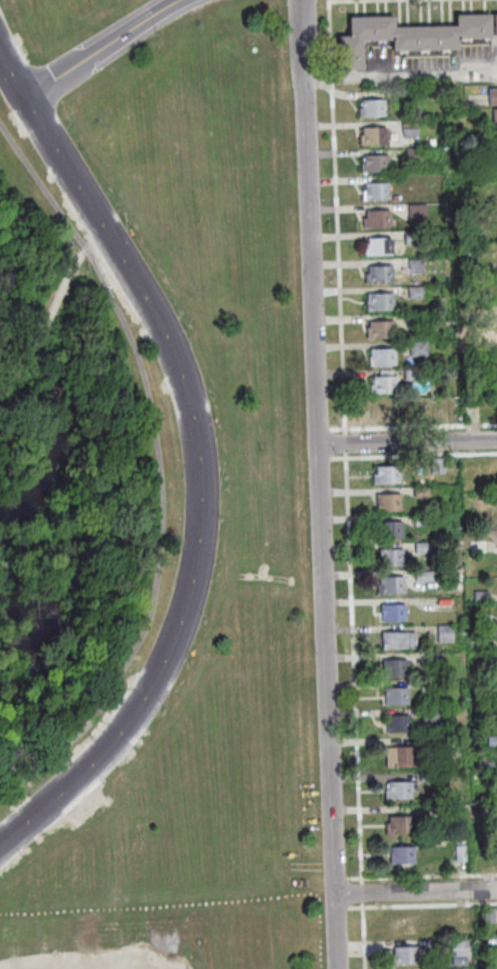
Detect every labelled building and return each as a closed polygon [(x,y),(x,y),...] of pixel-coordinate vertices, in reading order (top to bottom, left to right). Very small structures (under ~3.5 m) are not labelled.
[(348,20),(349,39),(338,39),(338,73),(362,73),(362,44),(392,43),(392,54),(459,52),(458,42),(491,41),(490,17),(455,18),(456,29),(394,30),(394,19),(348,20)] [(488,91),(496,91),(496,108),(489,108),(488,91)] [(362,110),(361,103),(385,102),(385,119),(359,120),(358,110),(362,110)] [(402,123),(417,122),(417,139),(403,140),(402,123)] [(363,137),(362,130),(386,129),(386,146),(360,147),(359,137),(363,137)] [(405,150),(421,149),(421,166),(406,166),(405,150)] [(364,165),(364,158),(387,157),(388,174),(361,175),(360,165),(364,165)] [(364,185),(389,184),(389,201),(365,202),(364,185)] [(407,206),(426,206),(427,222),(408,222),(407,206)] [(366,220),(365,212),(390,212),(390,229),(363,230),(362,220),(366,220)] [(404,248),(404,234),(420,233),(420,247),(404,248)] [(65,236),(69,243),(59,248),(56,241),(65,236)] [(367,240),(391,240),(392,257),(364,258),(364,246),(368,246),(367,240)] [(408,275),(408,261),(422,261),(422,275),(408,275)] [(392,268),(392,285),(365,286),(365,275),(368,275),(368,269),(392,268)] [(477,278),(476,268),(490,268),(491,278),(477,278)] [(408,300),(408,289),(423,288),(424,300),(408,300)] [(367,313),(366,296),(393,295),(393,312),(367,313)] [(406,316),(422,316),(422,329),(406,330),(406,316)] [(367,342),(366,330),(369,330),(368,324),(394,323),(394,340),(372,341),(372,342),(367,342)] [(410,359),(409,344),(426,343),(427,358),(410,359)] [(369,352),(395,351),(395,368),(370,369),(369,352)] [(404,372),(419,371),(419,382),(404,382),(404,372)] [(370,396),(369,387),(373,386),(372,380),(395,379),(396,395),(370,396)] [(374,421),(373,404),(396,404),(397,420),(374,421)] [(439,425),(438,410),(449,409),(450,424),(439,425)] [(431,461),(443,461),(444,475),(431,476),(431,461)] [(375,469),(398,468),(399,486),(372,487),(372,476),(376,476),(375,469)] [(413,490),(429,489),(430,499),(414,500),(413,490)] [(376,497),(400,496),(400,513),(377,514),(376,497)] [(414,518),(429,517),(430,528),(414,528),(414,518)] [(377,525),(401,524),(402,541),(378,542),(377,525)] [(415,545),(430,544),(430,555),(415,556),(415,545)] [(378,553),(402,552),(403,570),(379,571),(378,553)] [(414,573),(432,573),(432,584),(414,584),(414,573)] [(380,580),(403,579),(404,597),(377,598),(377,587),(380,587),(380,580)] [(473,593),(488,593),(488,603),(473,603),(473,593)] [(380,607),(404,606),(405,624),(381,625),(380,607)] [(473,617),(490,617),(490,628),(474,628),(473,617)] [(437,628),(452,627),(453,645),(438,645),(437,628)] [(381,635),(404,634),(405,653),(384,653),(384,650),(381,649),(381,635)] [(475,642),(491,642),(491,652),(476,652),(475,642)] [(425,656),(440,656),(440,670),(425,670),(425,656)] [(382,663),(406,662),(407,679),(383,680),(382,663)] [(475,665),(493,665),(493,676),(475,677),(475,665)] [(420,685),(434,684),(435,695),(421,695),(420,685)] [(384,691),(408,690),(408,708),(384,708),(384,691)] [(478,714),(494,714),(494,724),(478,725),(478,714)] [(385,719),(408,718),(409,736),(385,736),(385,719)] [(487,738),(496,738),(496,749),(487,749),(487,738)] [(423,739),(439,739),(439,750),(423,750),(423,739)] [(385,753),(417,751),(417,771),(386,772),(385,753)] [(478,764),(493,764),(493,774),(478,775),(478,764)] [(419,774),(435,773),(436,784),(419,784),(419,774)] [(388,786),(411,785),(411,802),(384,803),(384,791),(388,791),(388,786)] [(487,789),(496,788),(496,800),(488,800),(487,789)] [(480,811),(494,811),(495,822),(480,822),(480,811)] [(388,819),(412,819),(412,836),(385,836),(384,826),(388,825),(388,819)] [(454,848),(465,848),(466,864),(455,864),(454,848)] [(389,850),(414,850),(414,867),(389,867),(389,850)] [(483,923),(482,908),(493,908),(494,923),(483,923)] [(449,940),(466,940),(466,956),(450,957),(449,940)] [(393,954),(392,947),(416,946),(416,963),(389,964),(389,954),(393,954)] [(484,948),(496,948),(496,958),(484,958),(484,948)]
